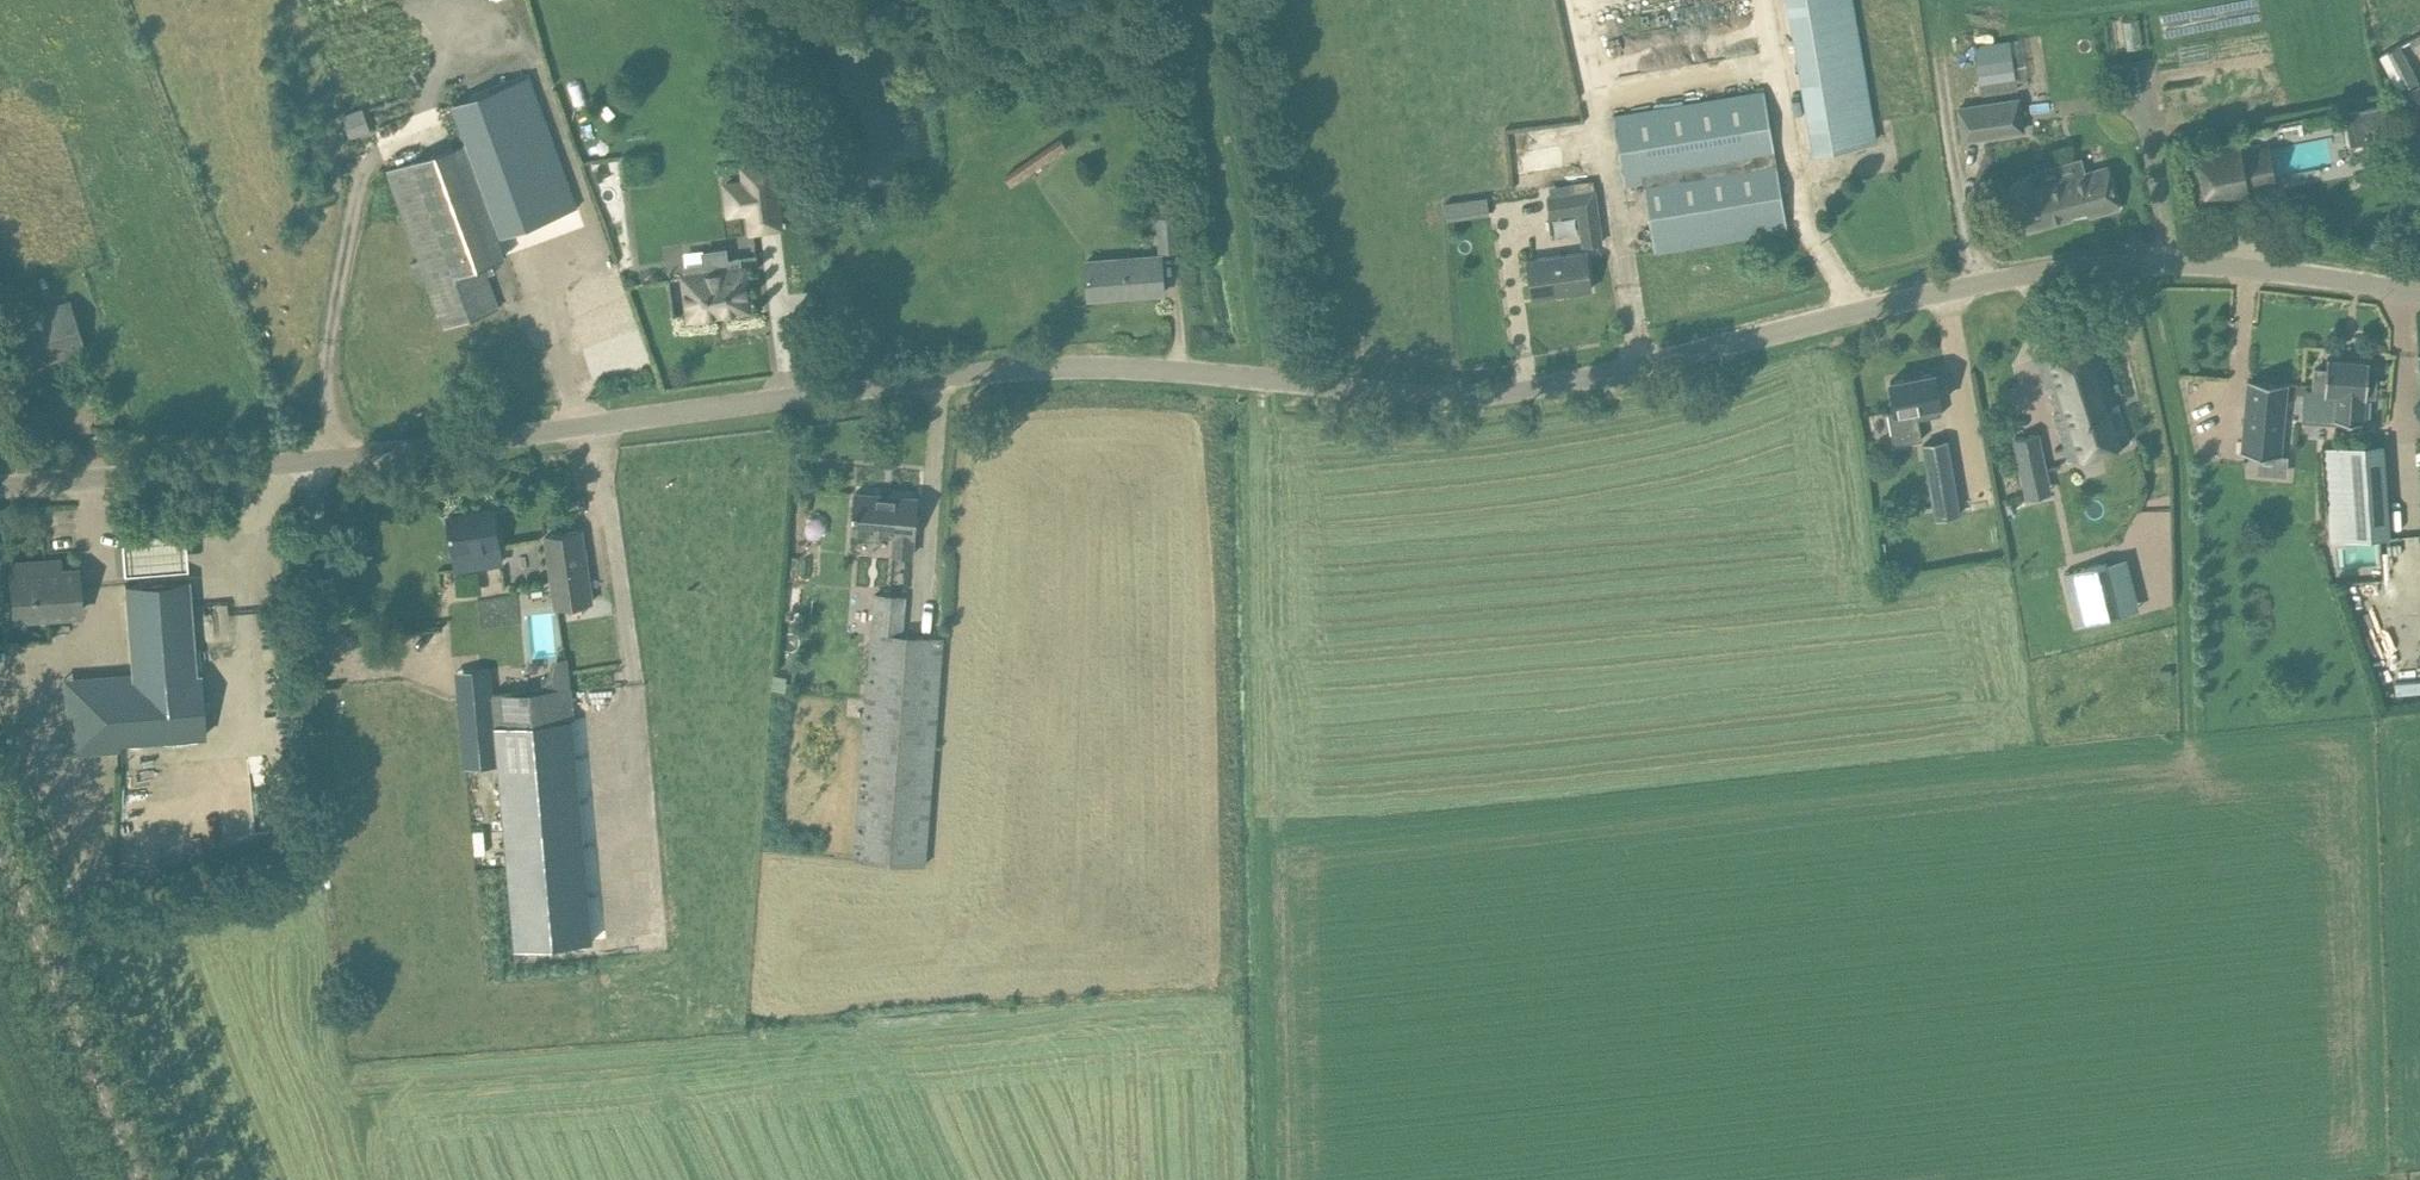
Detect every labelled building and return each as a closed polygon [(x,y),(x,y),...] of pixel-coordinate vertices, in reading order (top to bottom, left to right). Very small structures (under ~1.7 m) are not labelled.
[(1813,150),(1876,140),(1852,0),(1787,0),(1813,150)] [(2133,39),(2129,17),(2115,20),(2119,41),(2133,39)] [(2409,37),(2416,50),(2419,47),(2419,31),(2409,37)] [(2009,39),(1974,44),(1976,61),(2011,56),(2009,39)] [(2418,78),(2399,42),(2386,49),(2406,85),(2418,78)] [(2017,88),(2012,56),(2011,56),(1976,61),(1981,93),(2017,88)] [(579,208),(530,74),(454,102),(468,139),(388,168),(445,326),(499,307),(483,263),(505,255),(499,237),(579,208)] [(1726,83),(1612,102),(1637,253),(1655,250),(1734,237),(1734,238),(1736,238),(1736,236),(1747,235),(1758,233),(1782,229),(1788,228),(1789,228),(1784,202),(1782,190),(1784,190),(1783,188),(1782,188),(1779,174),(1759,167),(1740,170),(1726,83)] [(2408,91),(2419,113),(2419,84),(2408,91)] [(2023,129),(2019,98),(1959,107),(1964,138),(2023,129)] [(2382,104),(2343,111),(2347,131),(2386,123),(2382,104)] [(2269,159),(2267,150),(2240,155),(2238,148),(2239,148),(2238,146),(2191,155),(2200,201),(2247,192),(2247,191),(2245,183),(2273,178),(2271,169),(2272,169),(2270,159),(2269,159)] [(745,167),(751,214),(779,210),(773,163),(745,167)] [(2120,207),(2108,165),(2012,193),(2023,231),(2073,216),(2073,212),(2085,209),(2089,216),(2120,207)] [(1570,190),(1546,194),(1550,216),(1580,211),(1585,242),(1602,239),(1593,179),(1568,182),(1570,190)] [(1172,190),(1156,192),(1157,202),(1174,200),(1172,190)] [(1442,201),(1445,218),(1489,212),(1486,194),(1442,201)] [(1178,215),(1159,216),(1162,251),(1180,250),(1178,215)] [(685,277),(690,315),(693,315),(694,319),(713,316),(712,312),(746,307),(738,257),(726,259),(724,248),(702,251),(706,274),(685,277)] [(1591,289),(1585,249),(1529,257),(1534,296),(1591,289)] [(1164,292),(1161,255),(1086,261),(1089,297),(1091,297),(1090,292),(1125,290),(1125,294),(1164,292)] [(69,305),(15,323),(29,365),(83,348),(69,305)] [(2131,438),(2095,340),(2037,360),(2070,459),(2131,438)] [(2364,400),(2364,393),(2375,393),(2377,365),(2368,364),(2369,360),(2327,357),(2327,368),(2315,367),(2313,391),(2336,392),(2334,417),(2362,419),(2363,417),(2370,417),(2371,400),(2364,400)] [(1896,408),(1887,410),(1894,444),(1922,439),(1918,416),(1942,412),(1940,402),(1941,402),(1935,371),(1891,380),(1896,408)] [(2288,382),(2248,378),(2242,450),(2281,453),(2288,382)] [(2038,432),(2015,437),(2022,472),(2045,467),(2038,432)] [(1948,437),(1922,442),(1926,463),(1951,459),(1948,437)] [(2384,442),(2327,446),(2334,537),(2390,533),(2384,442)] [(918,496),(856,491),(853,530),(893,534),(891,552),(913,554),(918,496)] [(452,514),(449,514),(457,568),(502,561),(494,508),(465,512),(461,508),(455,509),(452,514)] [(581,530),(546,535),(557,606),(592,600),(581,530)] [(186,535),(121,539),(124,577),(188,573),(186,535)] [(15,573),(10,573),(13,617),(80,612),(76,568),(47,570),(46,559),(14,562),(15,573)] [(2106,561),(2064,572),(2078,624),(2119,614),(2106,561)] [(187,580),(125,585),(133,679),(72,684),(76,745),(204,736),(199,674),(194,674),(187,580)] [(906,597),(876,595),(857,858),(927,863),(943,638),(903,636),(906,597)] [(492,696),(459,699),(465,767),(499,764),(515,947),(594,940),(571,686),(492,692),(492,696)] [(577,687),(577,709),(601,708),(600,687),(577,687)]
